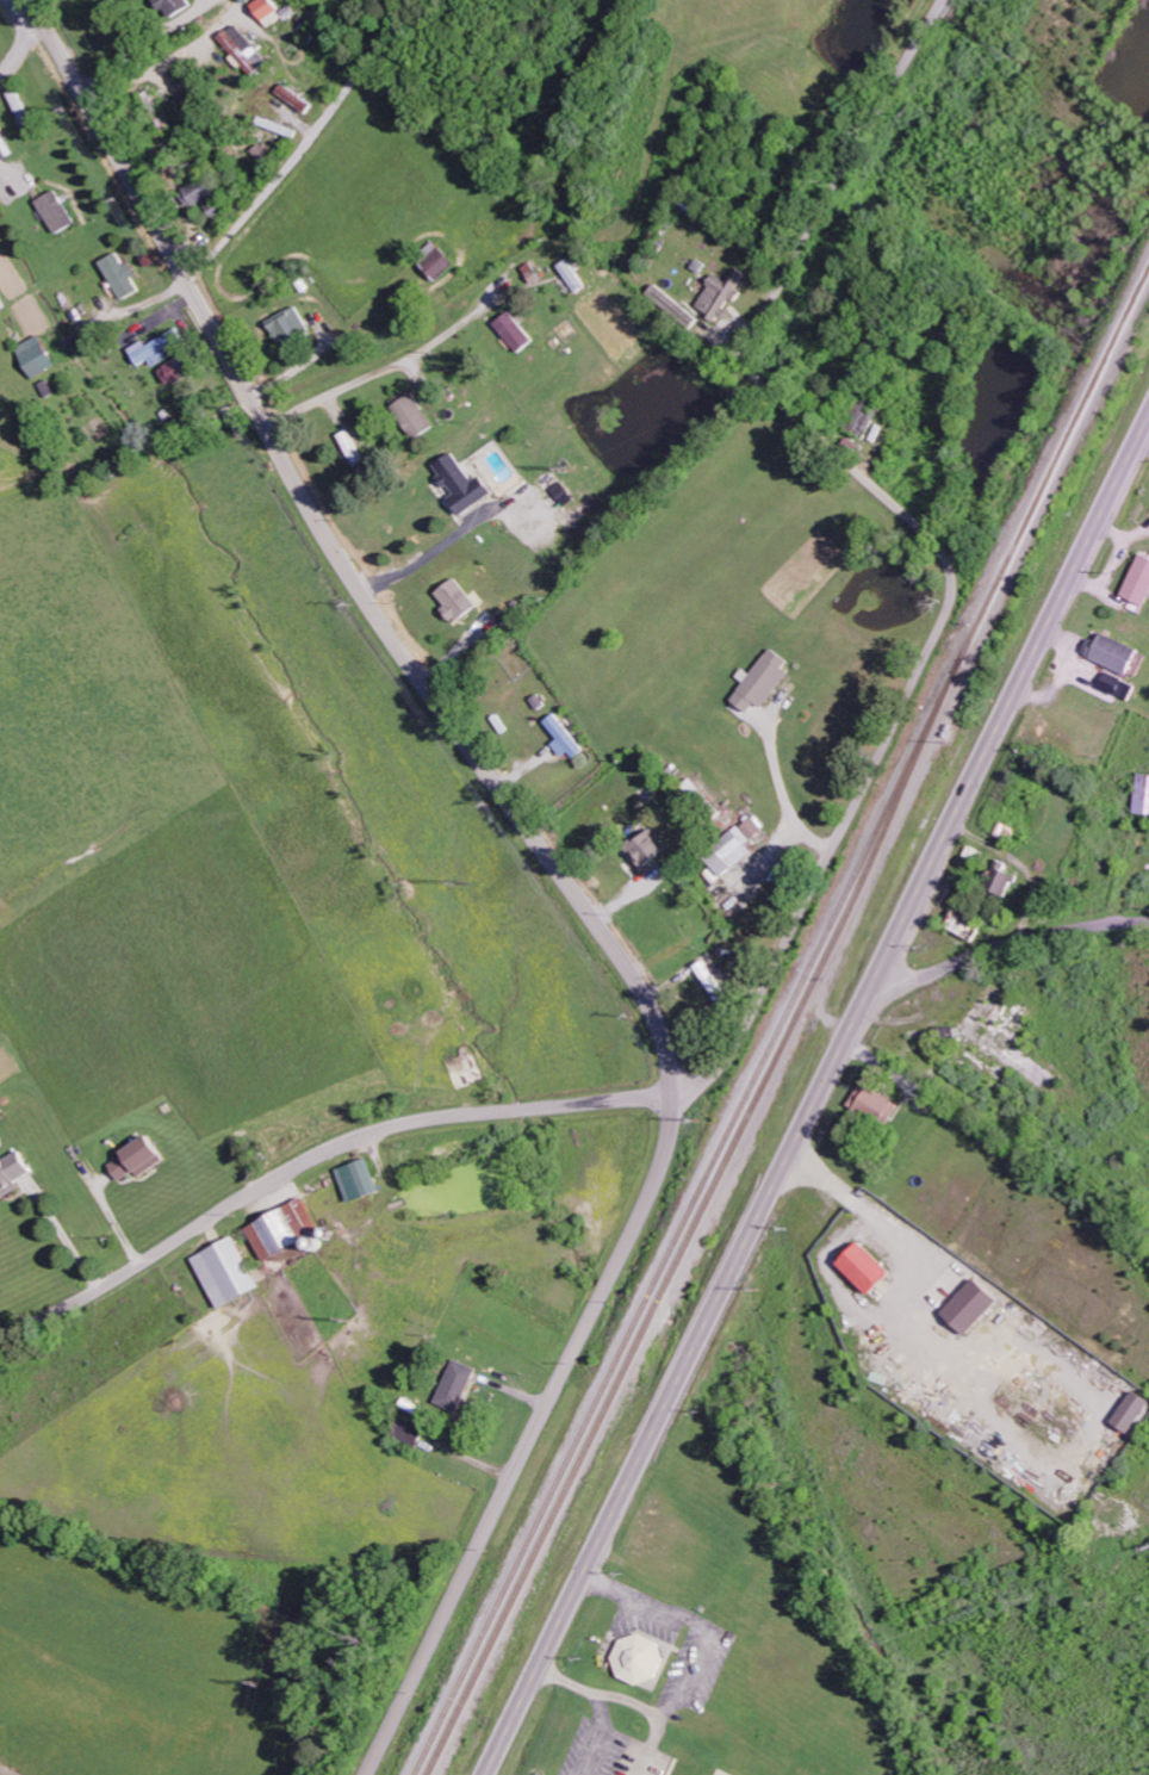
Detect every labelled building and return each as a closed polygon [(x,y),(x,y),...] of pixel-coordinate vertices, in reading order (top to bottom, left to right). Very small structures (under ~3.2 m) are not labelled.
[(173,20),(201,4),(199,0),(163,0),(173,20)] [(273,0),(262,0),(254,6),(271,28),(286,16),(273,0)] [(255,78),(272,62),(237,24),(222,38),(238,55),(236,57),(255,78)] [(316,105),(286,83),(279,92),(309,114),(316,105)] [(204,201),(212,217),(225,210),(207,176),(185,188),(195,206),(204,201)] [(77,224),(58,190),(39,201),(58,235),(77,224)] [(440,282),(459,263),(438,243),(419,261),(440,282)] [(125,301),(142,291),(135,279),(139,276),(131,263),(126,266),(118,253),(102,263),(125,301)] [(740,290),(750,273),(739,267),(730,282),(718,275),(700,309),(725,322),(742,291),(740,290)] [(270,322),(286,347),(313,330),(297,305),(270,322)] [(536,343),(514,312),(498,323),(520,354),(536,343)] [(172,356),(168,350),(183,341),(177,330),(149,346),(146,341),(132,349),(142,366),(152,360),(155,366),(172,356)] [(35,378),(60,365),(43,334),(19,348),(35,378)] [(170,387),(196,374),(187,356),(161,368),(170,387)] [(437,429),(416,390),(396,400),(417,440),(437,429)] [(874,402),(857,397),(848,433),(865,437),(874,402)] [(467,516),(500,495),(488,476),(477,483),(459,453),(436,467),(467,516)] [(1141,554),(1126,598),(1148,606),(1148,557),(1141,554)] [(481,607),(459,579),(440,593),(450,607),(446,610),(457,625),(481,607)] [(1143,650),(1102,633),(1091,659),(1132,676),(1143,650)] [(750,714),(758,704),(762,708),(795,666),(774,648),(733,700),(750,714)] [(1132,701),(1138,684),(1108,673),(1102,690),(1132,701)] [(585,751),(556,714),(546,722),(560,740),(556,743),(572,762),(585,751)] [(1148,815),(1148,775),(1141,773),(1135,813),(1148,815)] [(747,843),(763,833),(754,818),(729,834),(736,845),(712,861),(722,876),(755,855),(747,843)] [(671,847),(652,829),(629,852),(648,871),(671,847)] [(1010,863),(999,859),(989,888),(1012,896),(1019,875),(1007,871),(1010,863)] [(984,925),(956,914),(950,930),(977,941),(984,925)] [(852,1105),(889,1127),(903,1105),(866,1083),(852,1105)] [(141,1177),(169,1158),(152,1133),(110,1163),(122,1181),(136,1170),(141,1177)] [(25,1188),(21,1181),(38,1171),(26,1150),(0,1164),(0,1202),(25,1188)] [(339,1170),(352,1203),(383,1191),(370,1158),(339,1170)] [(266,1260),(324,1233),(308,1198),(250,1225),(266,1260)] [(219,1308),(263,1288),(239,1236),(195,1256),(219,1308)] [(873,1294),(896,1273),(866,1241),(844,1262),(873,1294)] [(970,1335),(1004,1299),(980,1277),(946,1313),(970,1335)] [(464,1413),(479,1366),(455,1359),(441,1405),(464,1413)] [(1148,1412),(1148,1396),(1140,1390),(1117,1422),(1134,1434),(1148,1412)] [(625,1639),(616,1657),(621,1676),(654,1691),(668,1662),(663,1643),(644,1634),(625,1639)]
